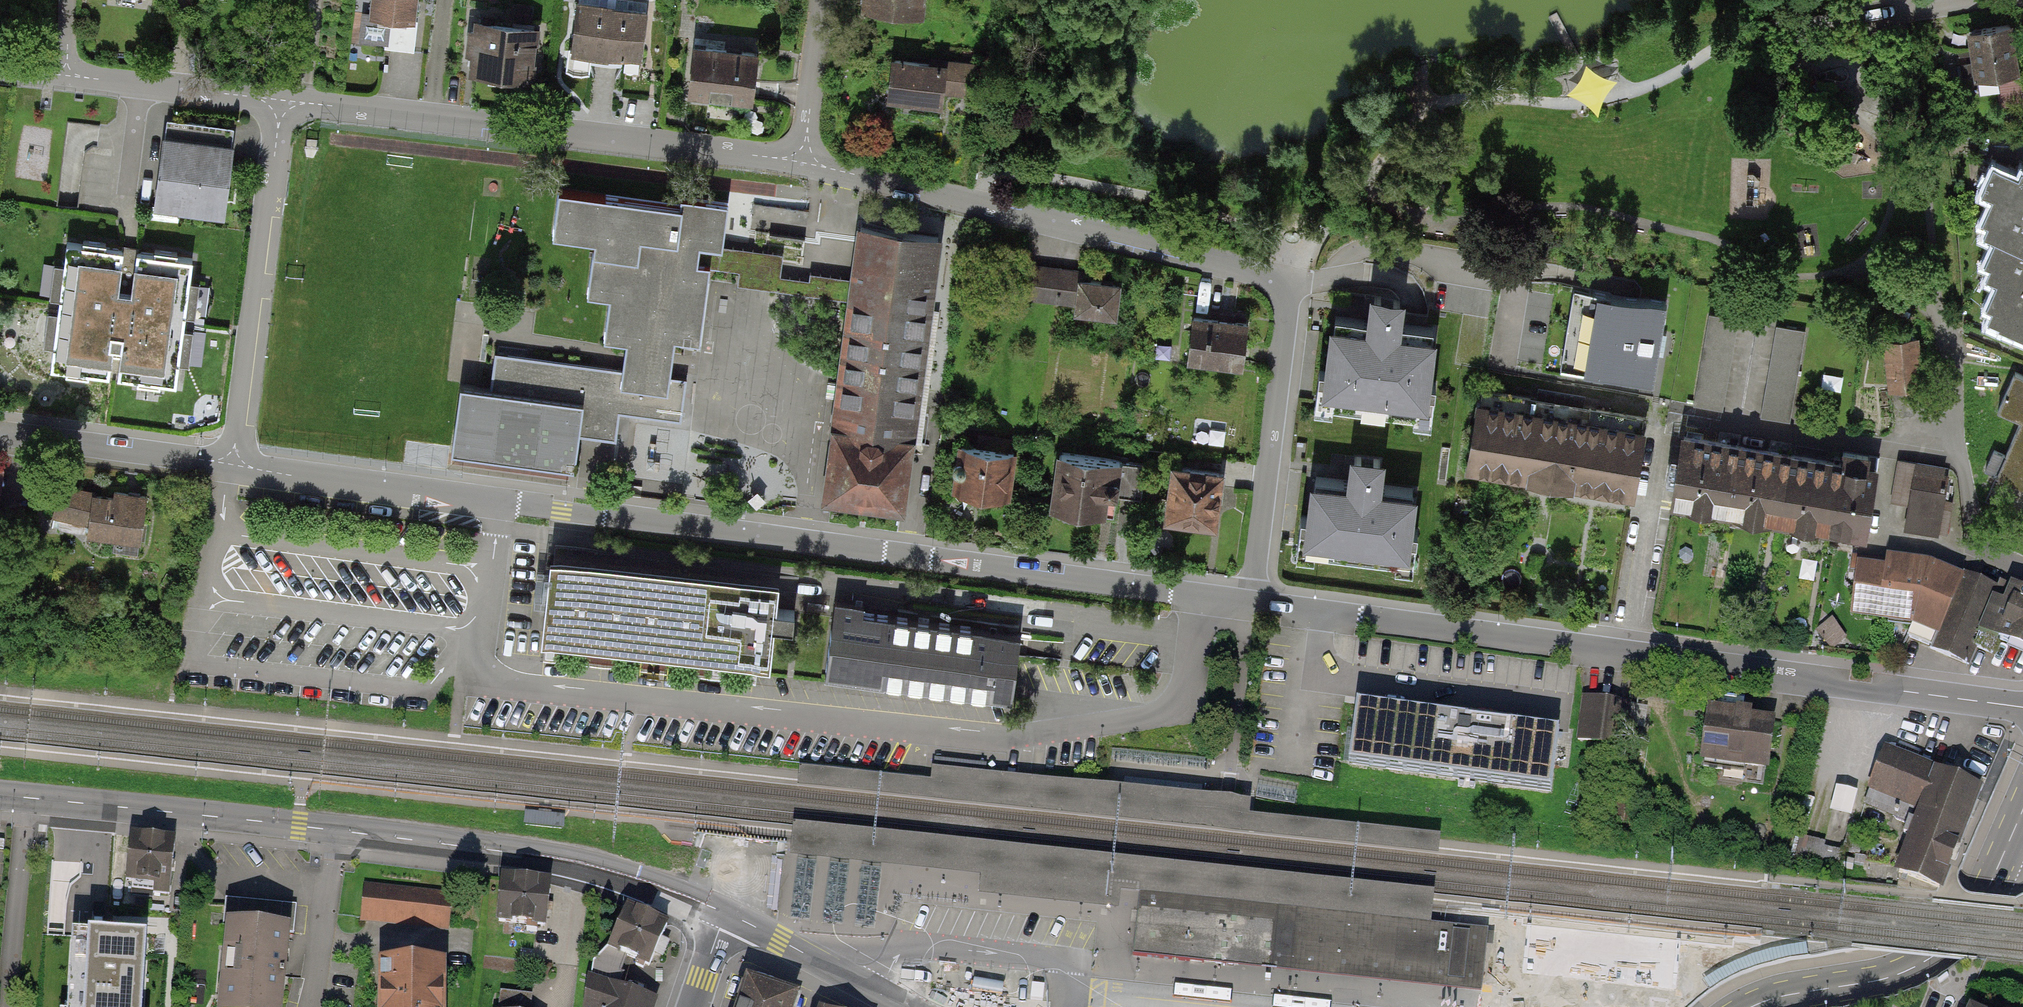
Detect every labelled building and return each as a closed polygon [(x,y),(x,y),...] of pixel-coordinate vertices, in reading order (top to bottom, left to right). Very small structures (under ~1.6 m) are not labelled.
[(417,0),(369,0),(367,18),(414,24),(417,0)] [(854,7),(921,15),(923,0),(855,0),(854,7)] [(647,12),(574,5),(570,52),(643,59),(647,12)] [(534,26),(470,21),(466,76),(529,82),(534,26)] [(2011,25),(1966,30),(1971,79),(1997,76),(2000,107),(2022,104),(2022,98),(2021,77),(2016,77),(2011,25)] [(752,98),(757,53),(694,46),(689,92),(709,94),(709,100),(729,102),(730,96),(752,98)] [(942,64),(887,60),(884,104),(939,108),(942,64)] [(225,201),(232,152),(157,142),(150,191),(225,201)] [(2021,177),(1998,166),(1985,194),(1996,199),(1985,222),(1991,225),(1987,235),(1997,240),(1987,263),(1991,265),(1984,280),(1996,285),(1987,305),(1995,309),(1990,320),(2001,325),(1999,328),(2022,339),(2022,172),(2021,177)] [(670,206),(550,192),(545,235),(584,240),(577,296),(602,299),(597,340),(616,343),(613,370),(494,356),(490,392),(453,388),(445,453),(568,467),(571,435),(613,440),(616,414),(677,422),(682,377),(662,375),(667,338),(694,341),(703,265),(715,266),(714,270),(739,273),(737,285),(842,297),(821,477),(912,488),(941,241),(849,230),(844,278),(807,274),(807,279),(779,276),(781,255),(714,247),(719,204),(671,198),(670,206)] [(192,250),(66,233),(49,362),(175,378),(192,250)] [(1115,320),(1118,287),(1075,283),(1076,271),(1034,267),(1031,299),(1070,303),(1069,315),(1115,320)] [(1660,297),(1572,284),(1559,363),(1648,376),(1660,297)] [(1426,417),(1434,348),(1396,343),(1399,314),(1364,310),(1360,338),(1325,334),(1317,403),(1426,417)] [(1742,321),(1710,315),(1693,414),(1725,419),(1742,321)] [(1244,368),(1249,328),(1188,321),(1184,361),(1244,368)] [(1807,331),(1776,326),(1760,420),(1791,426),(1807,331)] [(1919,338),(1880,341),(1884,389),(1922,387),(1919,338)] [(2015,372),(1998,411),(2020,420),(1994,482),(2022,494),(2022,375),(2015,372)] [(1461,467),(1635,494),(1645,430),(1471,403),(1461,467)] [(1945,531),(1952,485),(1946,484),(1948,467),(1882,457),(1879,473),(1677,442),(1667,501),(1871,533),(1876,501),(1906,505),(1903,525),(1945,531)] [(1009,503),(1014,458),(955,451),(950,496),(1009,503)] [(1409,561),(1417,491),(1379,487),(1382,458),(1347,454),(1343,483),(1308,479),(1300,548),(1409,561)] [(1115,464),(1053,458),(1048,510),(1109,517),(1115,464)] [(1218,475),(1165,470),(1159,523),(1212,528),(1218,475)] [(141,542),(147,502),(59,490),(56,516),(84,520),(82,535),(141,542)] [(1929,569),(1910,565),(1882,562),(1881,569),(1853,566),(1848,619),(1904,625),(1933,638),(1958,582),(1929,569)] [(762,667),(770,590),(538,564),(529,641),(762,667)] [(2001,584),(1997,593),(1967,579),(1932,653),(1964,668),(1979,637),(2022,658),(2022,595),(2001,584)] [(1020,637),(819,612),(812,669),(1013,694),(1020,637)] [(1633,703),(1580,695),(1575,733),(1627,741),(1633,703)] [(1558,734),(1357,705),(1349,763),(1550,792),(1558,734)] [(1772,720),(1708,713),(1701,769),(1765,776),(1772,720)] [(1943,891),(1983,795),(1883,753),(1867,791),(1918,812),(1894,871),(1943,891)] [(986,764),(936,759),(934,773),(985,778),(986,764)] [(1438,859),(1440,838),(1250,818),(1251,805),(932,771),(931,784),(800,770),(797,790),(1438,859)] [(1202,787),(1125,779),(1124,791),(1201,799),(1202,787)] [(1297,793),(1258,786),(1256,798),(1295,805),(1297,793)] [(1431,930),(1434,895),(793,828),(789,859),(980,879),(978,898),(1119,913),(1120,898),(1140,900),(1431,930)] [(98,883),(103,833),(62,829),(57,879),(98,883)] [(173,892),(178,843),(125,838),(120,887),(173,892)] [(548,925),(551,887),(501,883),(498,921),(548,925)] [(443,893),(364,885),(360,925),(439,932),(443,893)] [(294,931),(296,906),(225,898),(223,924),(294,931)] [(1431,930),(1140,900),(1134,954),(1482,991),(1489,936),(1431,930)] [(661,939),(667,926),(628,909),(610,948),(638,960),(636,965),(643,968),(645,964),(649,965),(655,952),(662,955),(668,942),(661,939)] [(289,935),(224,930),(217,1006),(283,1006),(289,935)] [(168,945),(115,941),(111,1006),(164,1006),(168,945)] [(1805,943),(1766,950),(1731,962),(1700,981),(1673,1004),(1676,1006),(1690,1006),(1707,992),(1735,975),(1768,963),(1808,955),(1805,943)] [(653,1001),(617,989),(623,973),(598,963),(592,962),(586,1006),(651,1006),(653,1001)] [(440,968),(378,967),(378,1006),(440,1006),(440,968)] [(793,1000),(749,984),(741,1006),(790,1006),(793,1000)] [(501,991),(499,1006),(530,1006),(531,994),(501,991)]
